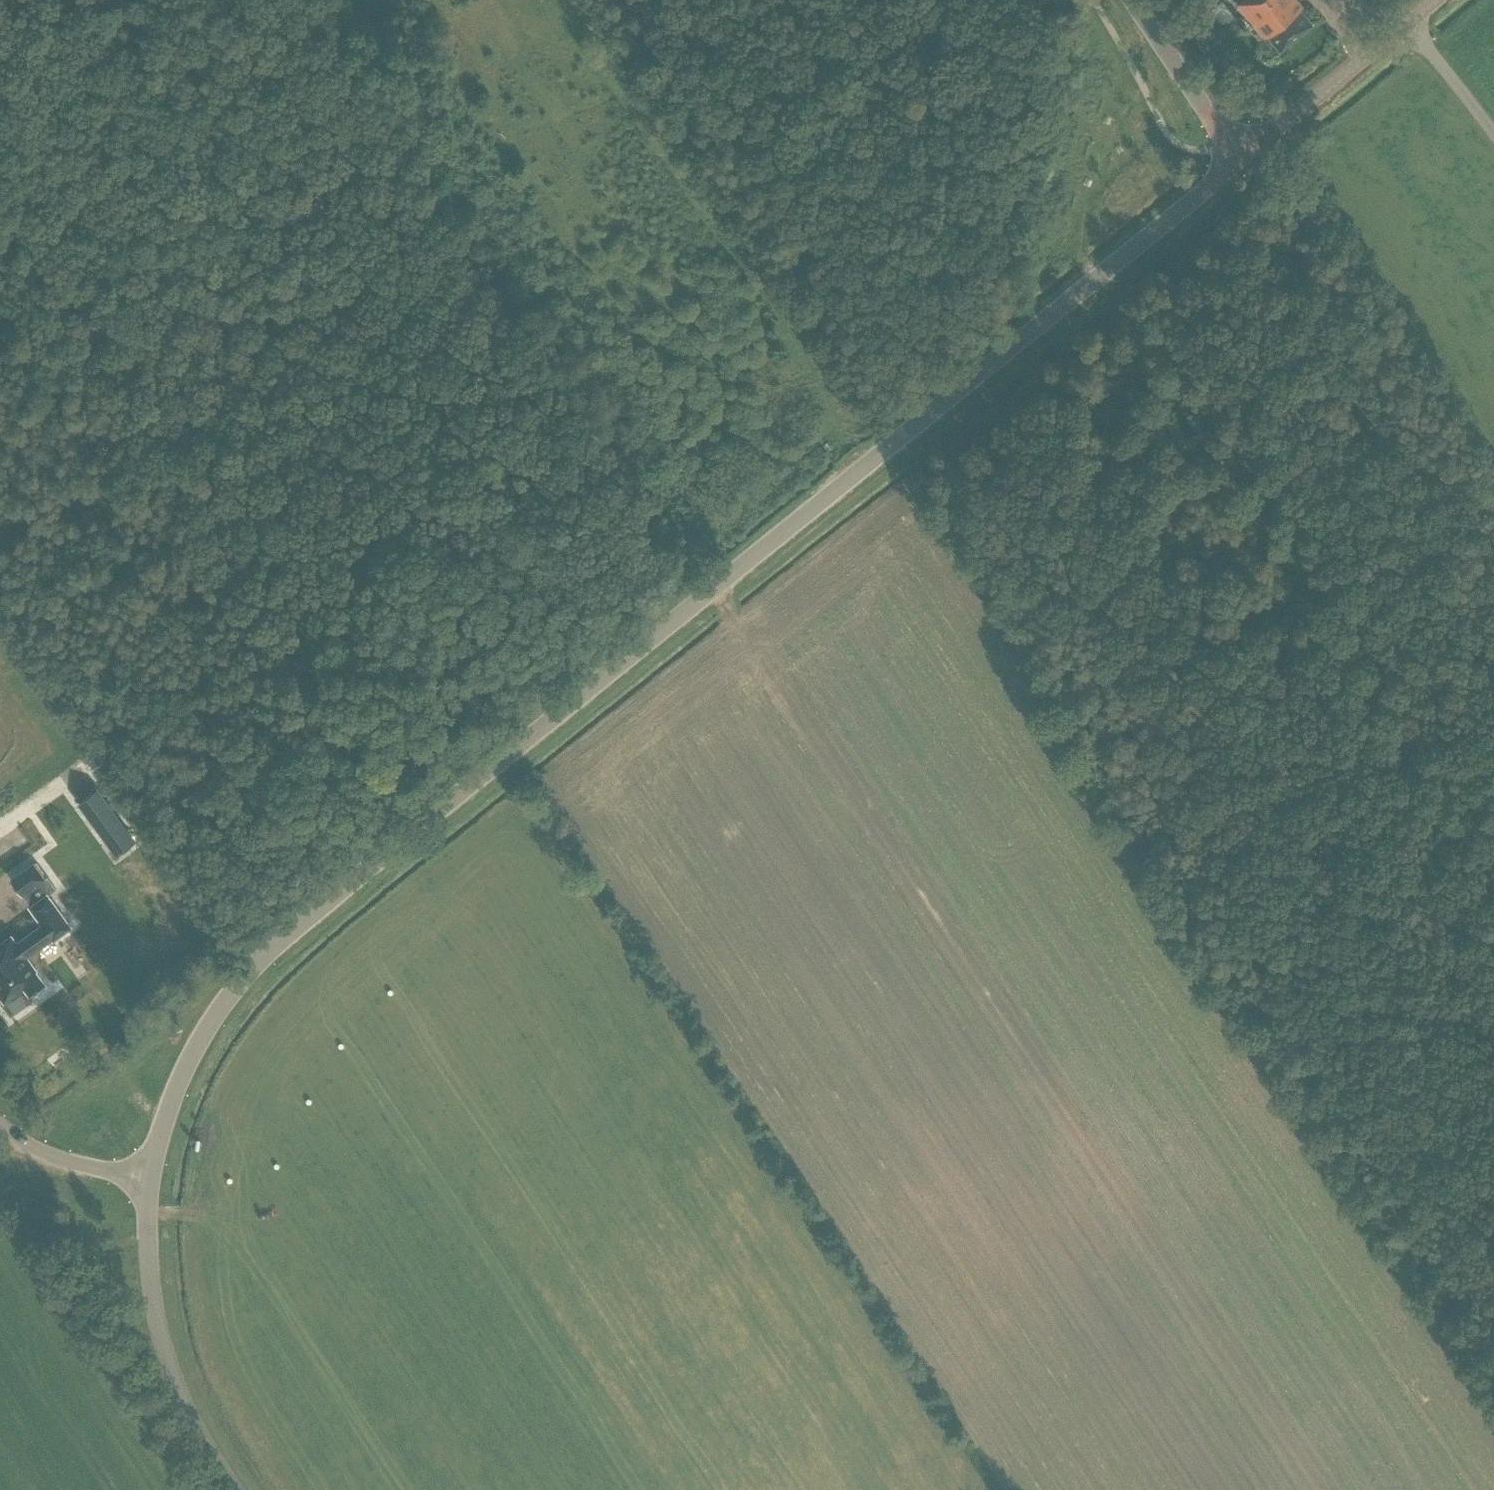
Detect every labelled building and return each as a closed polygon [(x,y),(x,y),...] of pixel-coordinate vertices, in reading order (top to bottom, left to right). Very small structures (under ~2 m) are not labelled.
[(1269,37),(1281,51),(1313,25),(1302,11),(1304,9),(1297,0),(1243,0),(1238,4),(1267,39),(1269,37)] [(99,789),(78,804),(116,856),(136,841),(99,789)] [(48,876),(45,878),(34,862),(11,878),(31,907),(39,919),(13,937),(12,936),(0,945),(0,995),(5,1003),(25,988),(31,996),(46,985),(36,972),(37,971),(18,944),(44,925),(54,940),(71,928),(48,895),(57,889),(48,876)]
